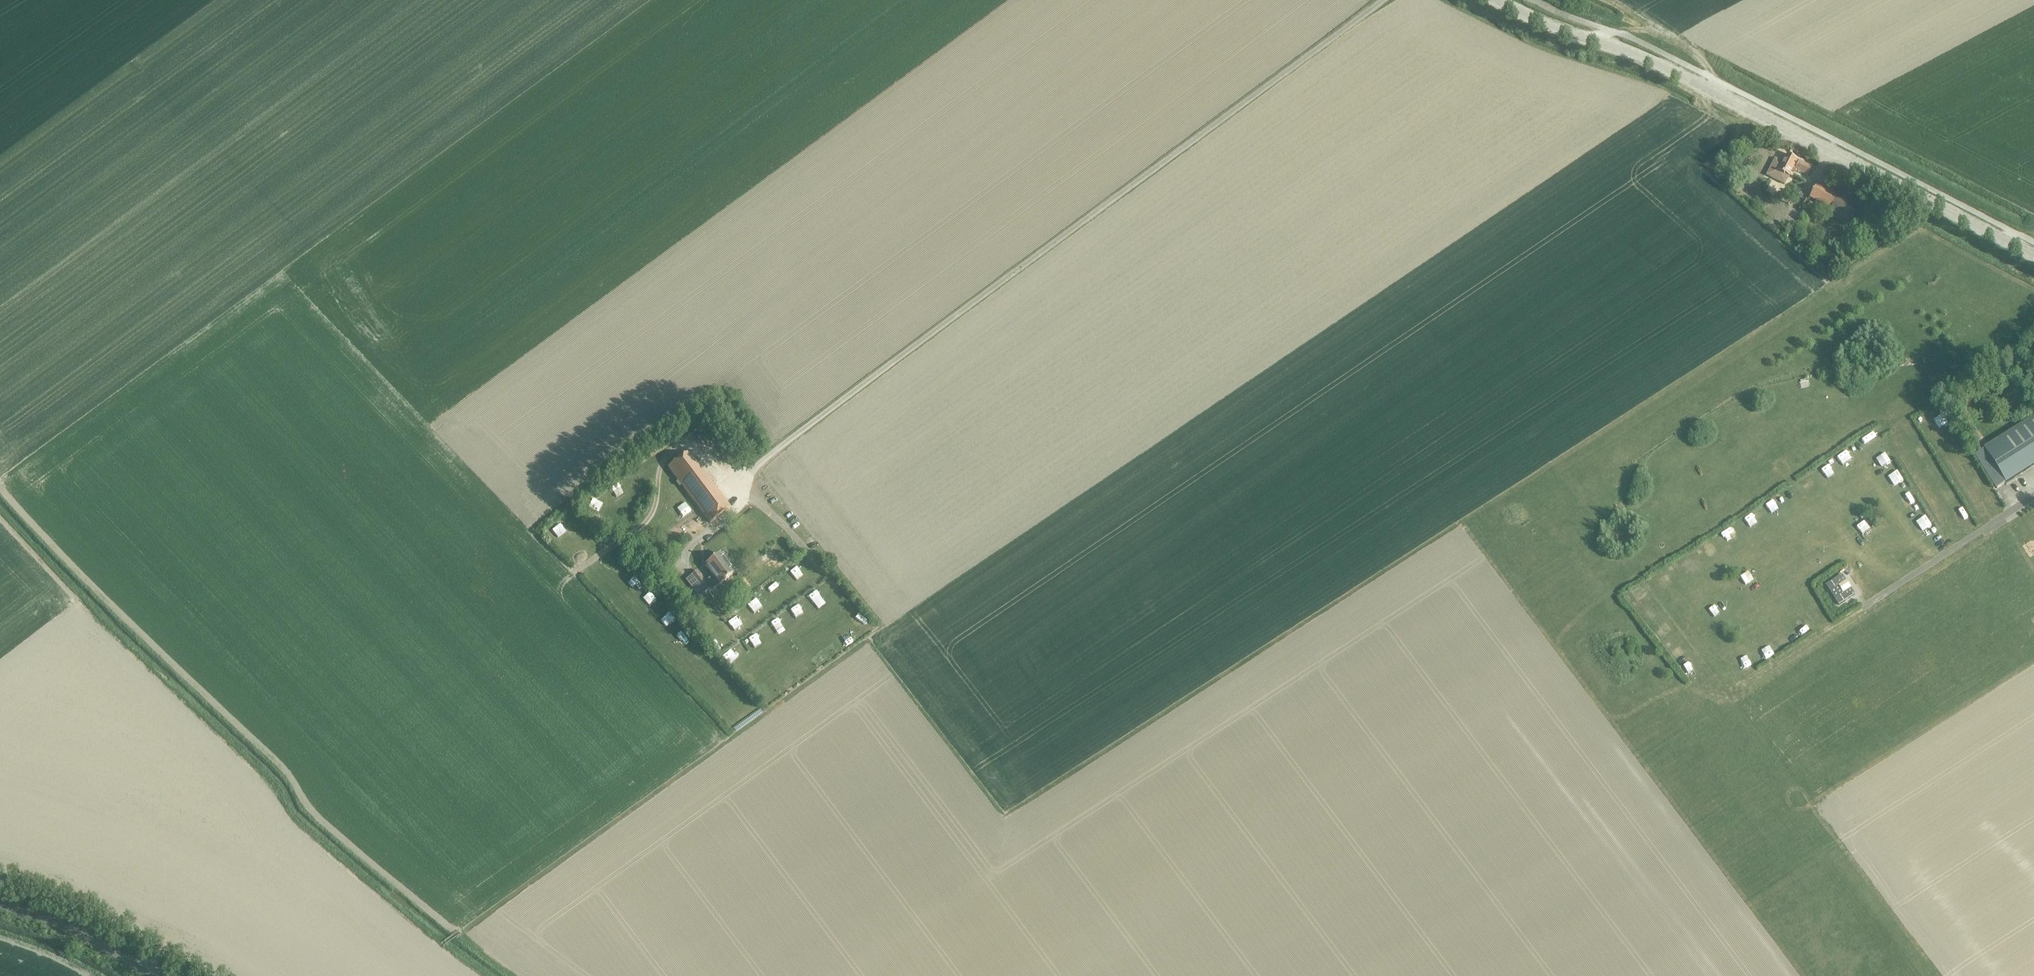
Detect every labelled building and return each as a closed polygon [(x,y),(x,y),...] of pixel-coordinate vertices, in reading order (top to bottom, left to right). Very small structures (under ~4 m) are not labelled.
[(1775,160),(1766,176),(1784,185),(1788,177),(1791,172),(1792,172),(1793,173),(1795,170),(1807,176),(1812,168),(1787,156),(1783,164),(1775,160)] [(1830,211),(1838,198),(1816,186),(1809,199),(1830,211)] [(1803,209),(1808,201),(1804,199),(1800,207),(1803,209)] [(2033,465),(2033,418),(2033,417),(1974,455),(1996,489),(2033,465)] [(710,523),(730,508),(688,453),(668,468),(710,523)] [(691,575),(695,582),(704,593),(708,590),(709,591),(733,573),(719,554),(704,565),(712,576),(704,581),(696,571),(691,575)] [(1839,606),(1855,596),(1842,576),(1826,586),(1839,606)] [(743,579),(740,581),(745,588),(748,585),(743,579)]
